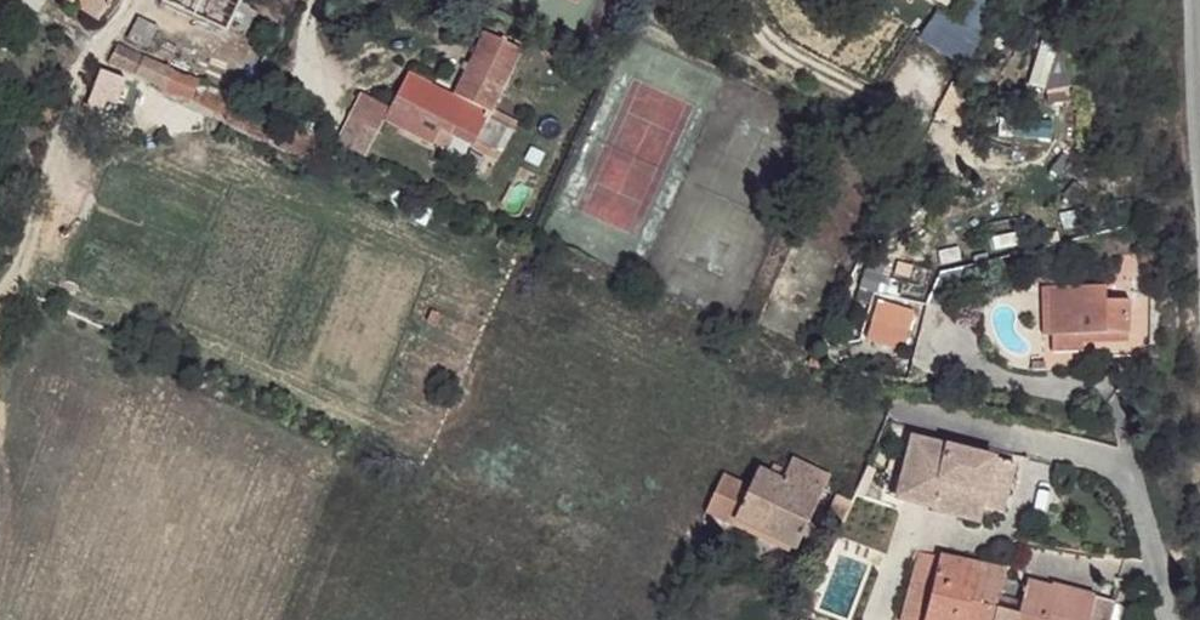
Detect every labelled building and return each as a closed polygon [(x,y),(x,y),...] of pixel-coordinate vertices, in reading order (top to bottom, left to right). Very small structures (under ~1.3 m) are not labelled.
[(98,20),(111,0),(67,0),(98,20)] [(162,3),(227,34),(243,0),(163,0),(162,3)] [(160,7),(150,2),(143,17),(160,25),(166,10),(160,7)] [(493,36),(454,104),(464,110),(467,107),(492,121),(530,55),(493,36)] [(123,46),(119,44),(110,62),(318,160),(325,145),(252,110),(253,106),(123,46)] [(120,80),(98,71),(85,106),(105,108),(109,99),(113,101),(120,80)] [(454,104),(408,80),(388,115),(385,122),(431,146),(439,132),(449,138),(464,110),(454,104)] [(58,94),(47,90),(38,117),(49,121),(58,94)] [(388,115),(361,99),(346,126),(375,142),(385,122),(388,115)] [(492,121),(467,107),(464,110),(449,138),(475,152),(479,146),(492,121)] [(511,131),(492,121),(479,146),(499,156),(511,131)] [(1046,323),(1060,326),(1061,299),(1101,299),(1101,285),(1047,283),(1046,323)] [(1101,299),(1061,299),(1060,326),(1061,333),(1121,335),(1122,300),(1101,299)] [(915,310),(878,300),(872,321),(907,331),(915,310)] [(440,316),(430,312),(426,318),(435,325),(440,316)] [(907,331),(872,321),(866,341),(902,351),(907,331)] [(1060,326),(1046,323),(1045,333),(1061,333),(1060,326)] [(811,355),(807,365),(814,368),(818,359),(811,355)] [(910,435),(894,493),(932,504),(931,508),(973,517),(976,506),(989,455),(910,435)] [(990,452),(989,455),(976,506),(999,512),(1013,458),(990,452)] [(772,478),(756,470),(733,519),(793,549),(828,480),(792,462),(787,472),(777,468),(772,478)] [(848,500),(831,495),(826,511),(843,516),(848,500)] [(912,558),(896,619),(964,619),(969,600),(978,565),(915,548),(912,558)] [(1003,572),(978,565),(969,600),(995,606),(1003,572)] [(1022,583),(1020,595),(1086,613),(1091,596),(1047,585),(1045,589),(1022,583)] [(995,606),(991,619),(1084,619),(1086,613),(1020,595),(1014,610),(995,606)] [(1106,601),(1091,596),(1086,613),(1101,617),(1106,601)] [(969,600),(964,619),(991,619),(995,606),(969,600)]
